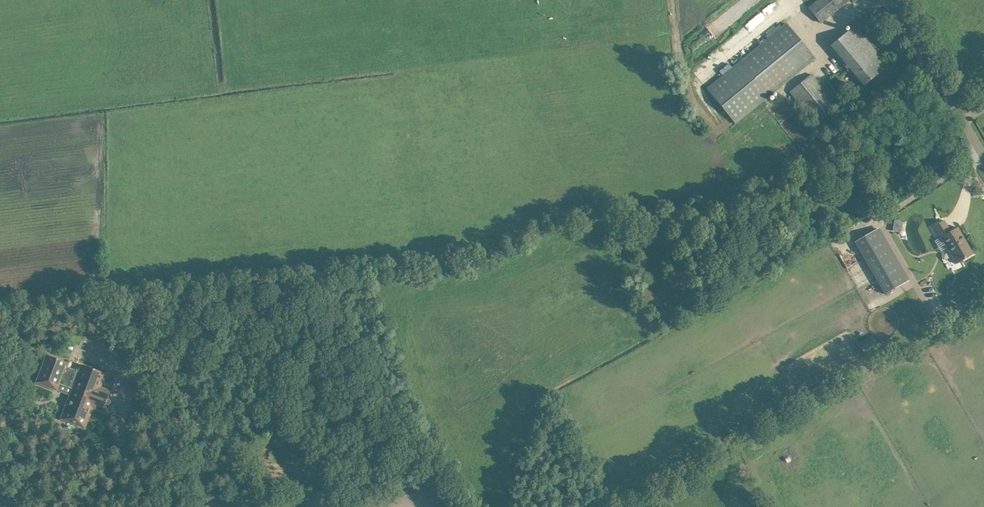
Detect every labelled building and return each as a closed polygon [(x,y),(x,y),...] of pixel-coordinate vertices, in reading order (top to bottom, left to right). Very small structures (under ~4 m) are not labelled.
[(821,22),(849,0),(818,0),(809,7),(821,22)] [(815,59),(788,23),(708,87),(735,123),(815,59)] [(862,87),(888,65),(855,26),(829,48),(862,87)] [(816,124),(838,106),(812,75),(790,92),(816,124)] [(941,236),(957,263),(973,254),(957,227),(950,231),(944,220),(932,227),(939,238),(941,236)] [(885,292),(908,280),(877,227),(855,240),(885,292)] [(759,240),(766,234),(761,229),(755,235),(759,240)] [(721,257),(734,250),(731,243),(727,245),(724,240),(715,245),(721,257)] [(749,257),(742,262),(747,268),(753,263),(749,257)] [(110,391),(100,387),(106,374),(81,364),(79,371),(66,366),(67,363),(47,355),(36,382),(57,390),(59,384),(72,389),(61,419),(85,428),(92,408),(103,412),(110,391)] [(210,492),(205,495),(207,501),(213,499),(210,492)]
